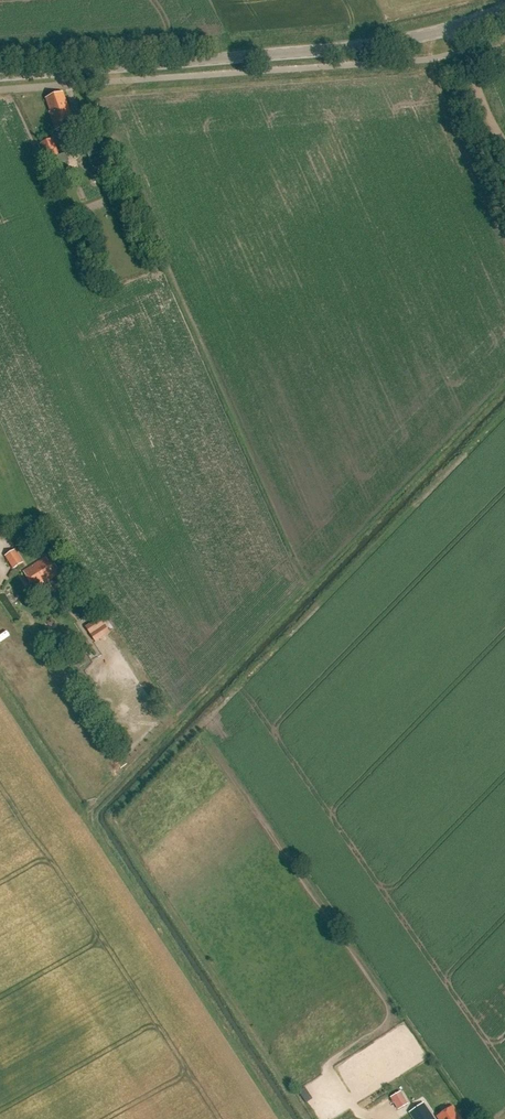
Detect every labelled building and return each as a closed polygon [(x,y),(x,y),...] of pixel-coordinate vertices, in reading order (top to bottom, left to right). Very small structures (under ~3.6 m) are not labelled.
[(54,131),(75,124),(71,113),(69,114),(62,94),(44,100),(49,113),(48,114),(54,131)] [(53,139),(39,144),(45,161),(52,158),(55,166),(69,162),(66,153),(59,156),(53,139)] [(111,172),(102,175),(105,182),(114,178),(111,172)] [(111,204),(119,201),(116,194),(108,197),(111,204)] [(113,280),(120,277),(116,268),(109,271),(113,280)] [(4,557),(13,570),(23,563),(14,550),(4,557)] [(34,591),(61,575),(52,561),(50,562),(47,558),(23,573),(34,591)] [(100,618),(86,627),(95,643),(110,633),(100,618)] [(391,1098),(398,1110),(408,1104),(401,1092),(391,1098)] [(423,1105),(409,1114),(412,1118),(432,1118),(423,1105)] [(453,1108),(438,1117),(439,1118),(460,1118),(453,1108)]
